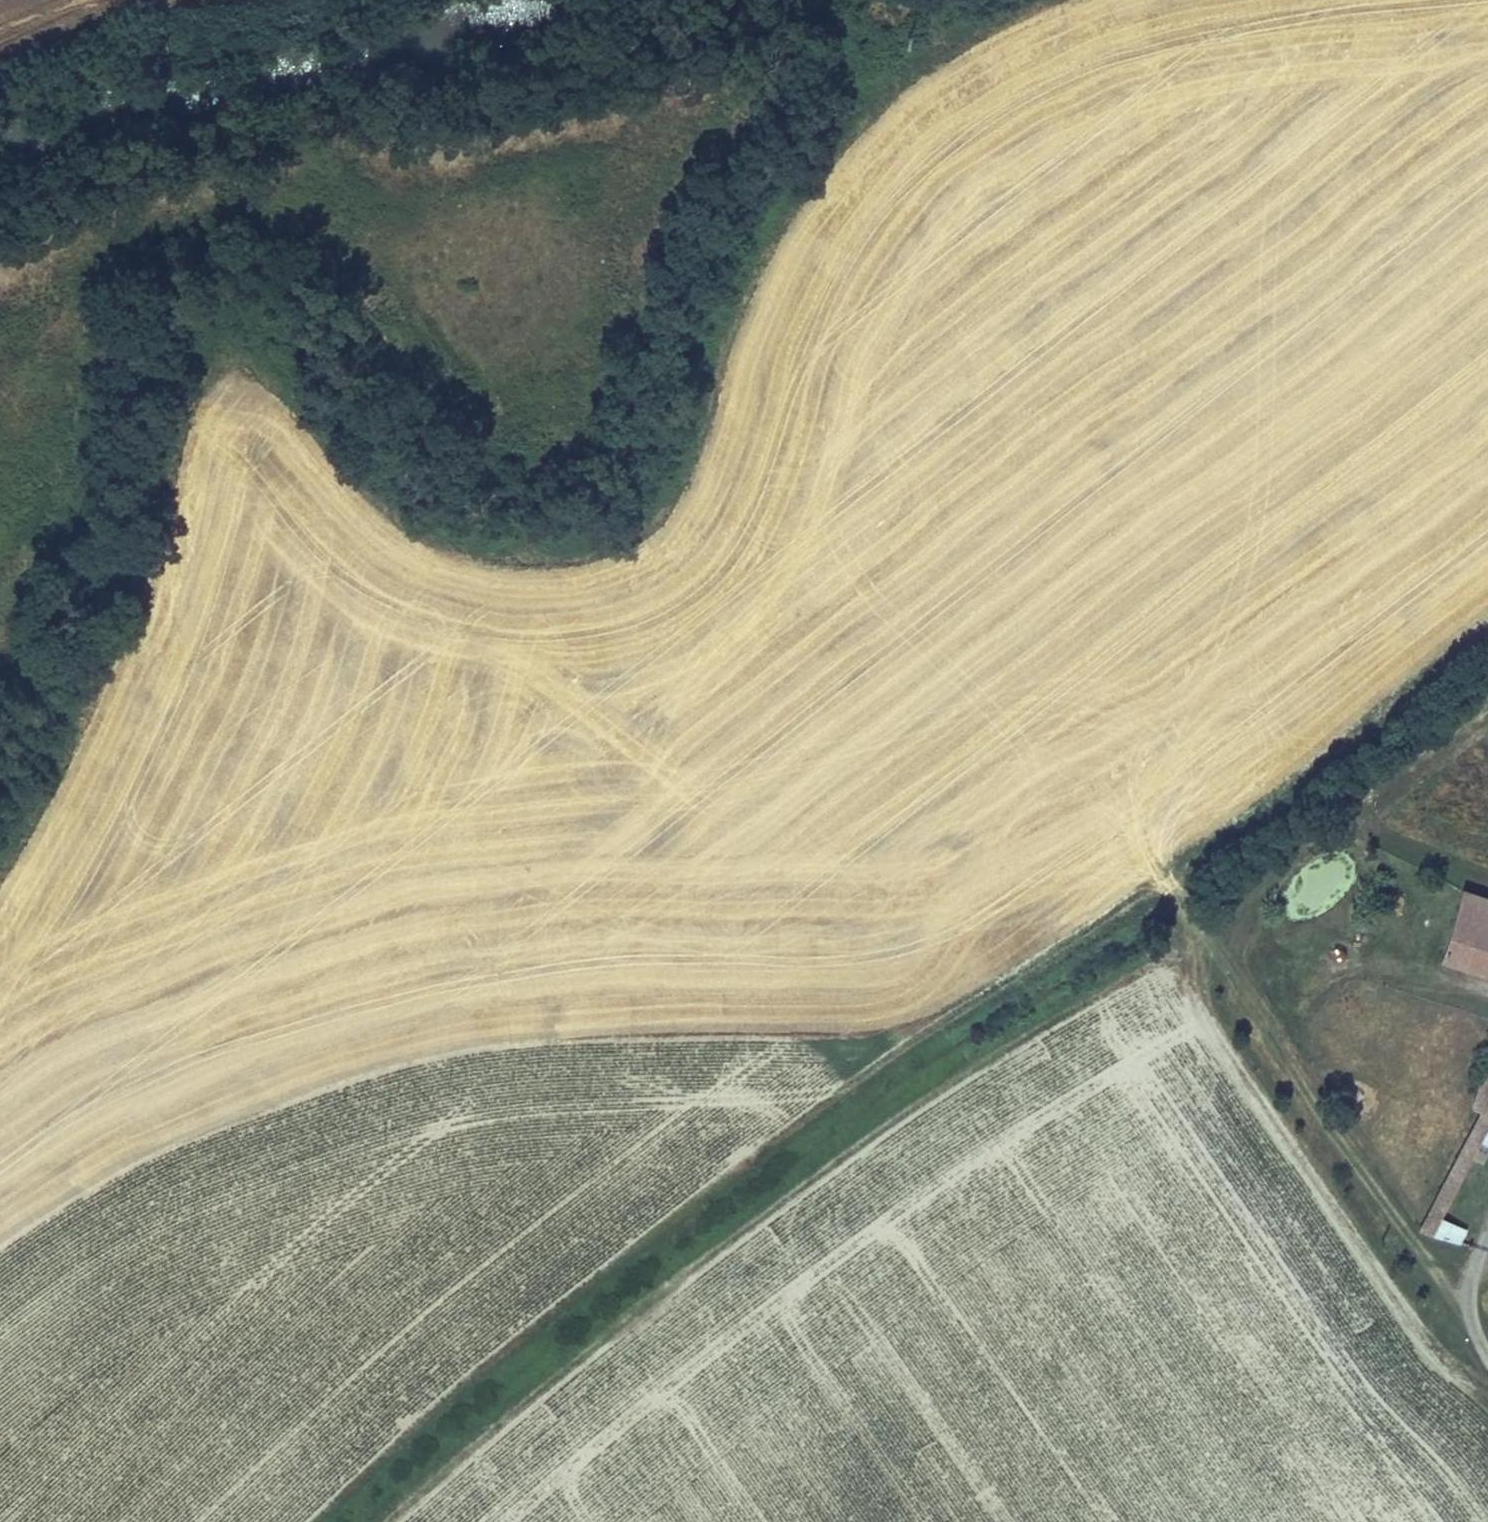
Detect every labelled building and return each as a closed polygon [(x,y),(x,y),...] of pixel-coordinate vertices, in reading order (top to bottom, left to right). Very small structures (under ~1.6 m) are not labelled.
[(148,19),(134,21),(136,34),(150,32),(148,19)] [(1487,973),(1487,899),(1462,891),(1441,957),(1487,973)] [(1473,1106),(1487,1113),(1487,1056),(1473,1106)] [(1431,1232),(1440,1215),(1479,1138),(1487,1121),(1487,1116),(1479,1112),(1451,1168),(1453,1168),(1437,1198),(1435,1198),(1419,1228),(1431,1232)] [(1479,1138),(1487,1142),(1487,1121),(1479,1138)] [(1440,1215),(1431,1232),(1459,1243),(1466,1229),(1440,1215)]
